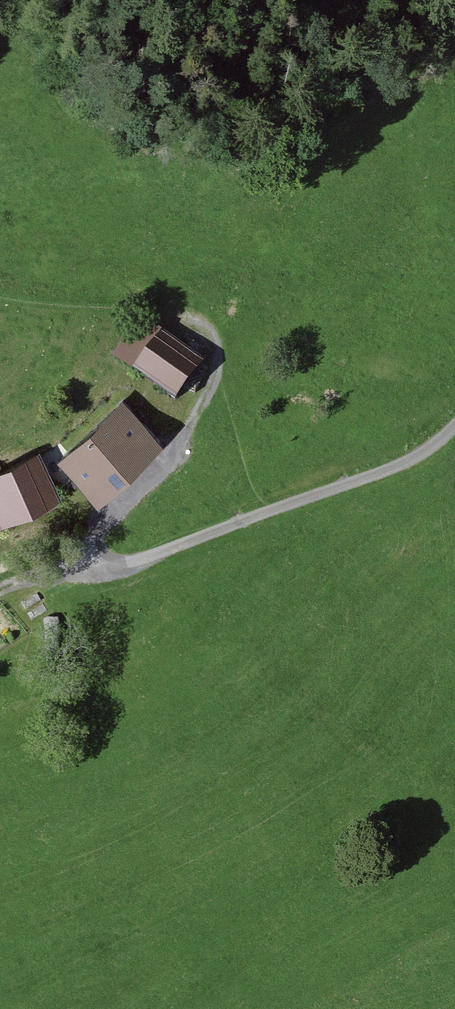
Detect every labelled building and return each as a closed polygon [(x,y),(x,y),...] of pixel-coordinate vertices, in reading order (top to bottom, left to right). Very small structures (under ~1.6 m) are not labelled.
[(208,367),(167,341),(144,376),(185,402),(208,367)] [(166,447),(127,406),(68,462),(107,503),(166,447)] [(0,478),(0,524),(2,528),(64,499),(44,458),(0,478)]
